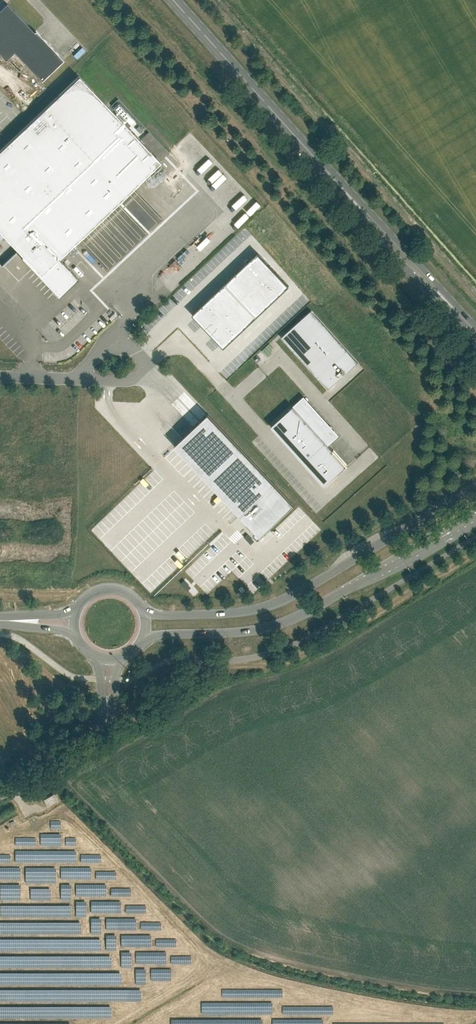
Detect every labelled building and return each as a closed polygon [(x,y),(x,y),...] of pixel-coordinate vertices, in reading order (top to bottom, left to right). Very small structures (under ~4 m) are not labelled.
[(0,9),(0,54),(5,60),(14,52),(41,81),(63,60),(36,31),(34,32),(7,3),(0,9)] [(0,150),(0,232),(22,255),(20,257),(58,297),(78,278),(59,257),(160,162),(79,76),(0,150)] [(114,107),(131,125),(135,122),(118,104),(114,107)] [(140,140),(160,161),(169,153),(149,131),(140,140)] [(213,183),(226,170),(222,166),(209,178),(213,183)] [(263,279),(273,269),(258,253),(247,263),(263,279)] [(263,279),(247,263),(236,273),(252,290),(263,279)] [(273,269),(263,279),(278,296),(289,286),(273,269)] [(226,284),(241,300),(252,290),(236,273),(226,284)] [(267,306),(278,296),(263,279),(252,290),(267,306)] [(226,284),(215,294),(230,310),(241,300),(226,284)] [(267,306),(252,290),(241,300),(256,316),(267,306)] [(219,320),(230,310),(215,294),(204,304),(219,320)] [(256,316),(241,300),(230,310),(246,326),(256,316)] [(219,320),(204,304),(193,314),(209,330),(219,320)] [(219,320),(235,337),(246,326),(230,310),(219,320)] [(311,310),(281,337),(328,389),(358,362),(311,310)] [(235,337),(219,320),(209,330),(224,347),(235,337)] [(271,426),(324,486),(347,465),(293,405),(271,426)] [(294,503),(208,413),(175,445),(260,535),(294,503)] [(47,806),(57,800),(53,793),(43,799),(47,806)]
